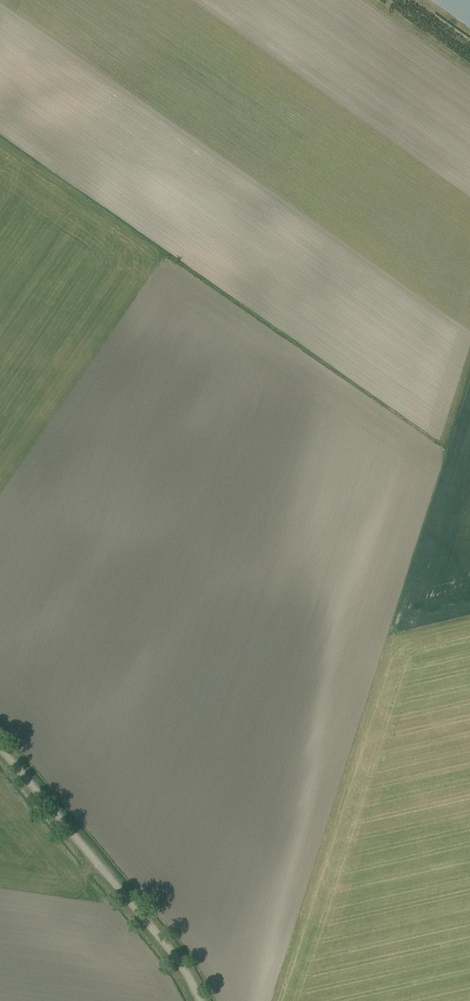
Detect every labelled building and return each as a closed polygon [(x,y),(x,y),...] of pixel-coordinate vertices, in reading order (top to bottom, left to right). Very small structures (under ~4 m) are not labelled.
[(469,28),(469,0),(431,0),(469,28)]
